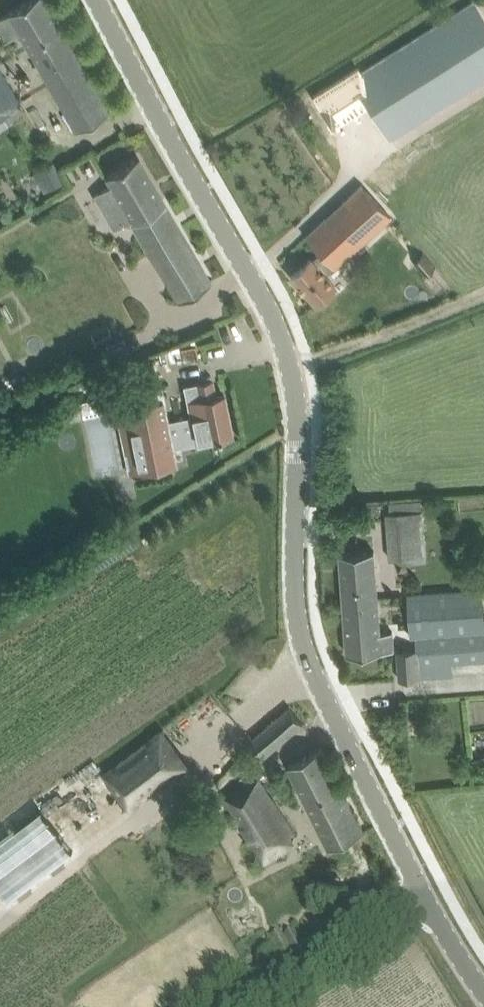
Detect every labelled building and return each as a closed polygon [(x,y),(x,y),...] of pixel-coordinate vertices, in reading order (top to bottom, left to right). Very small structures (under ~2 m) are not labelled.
[(23,3),(0,17),(0,29),(6,40),(19,32),(76,129),(108,109),(45,0),(29,0),(23,3)] [(352,77),(370,106),(390,138),(397,150),(425,132),(424,130),(418,121),(435,110),(483,79),(483,16),(474,1),(360,72),(352,77)] [(3,113),(10,124),(28,112),(21,101),(22,100),(0,66),(0,115),(3,113)] [(105,176),(111,185),(95,194),(114,228),(130,219),(178,300),(211,280),(138,157),(105,176)] [(33,172),(44,190),(65,179),(54,160),(33,172)] [(362,185),(321,222),(306,236),(321,252),(312,260),(310,258),(291,275),(315,302),(323,296),(325,298),(334,290),(331,288),(335,285),(326,275),(391,216),(362,185)] [(422,252),(413,261),(426,276),(436,267),(422,252)] [(134,390),(80,401),(82,408),(90,407),(89,402),(110,398),(112,407),(116,406),(129,473),(179,462),(175,445),(207,439),(232,434),(224,394),(215,396),(212,380),(197,384),(200,399),(203,414),(190,416),(190,414),(168,419),(160,384),(134,390)] [(386,509),(390,559),(412,557),(412,562),(427,561),(424,506),(410,508),(386,509)] [(341,553),(344,603),(379,601),(378,594),(375,550),(341,553)] [(419,648),(420,665),(421,678),(453,676),(452,662),(483,660),(483,600),(483,588),(408,594),(410,636),(418,636),(419,648)] [(379,601),(344,603),(348,654),(395,650),(394,631),(382,631),(379,601)] [(400,679),(421,678),(420,665),(419,648),(398,650),(400,679)] [(290,707),(252,739),(266,755),(304,723),(290,707)] [(407,720),(408,729),(417,728),(417,720),(407,720)] [(162,726),(101,773),(130,811),(192,765),(162,726)] [(323,747),(289,764),(330,847),(364,830),(323,747)] [(248,782),(245,778),(225,789),(266,861),(290,847),(284,837),(294,831),(264,781),(255,786),(251,779),(248,782)] [(339,867),(345,881),(357,876),(351,862),(339,867)] [(304,940),(297,926),(285,932),(284,929),(272,936),(280,951),(291,945),(292,946),(304,940)]
